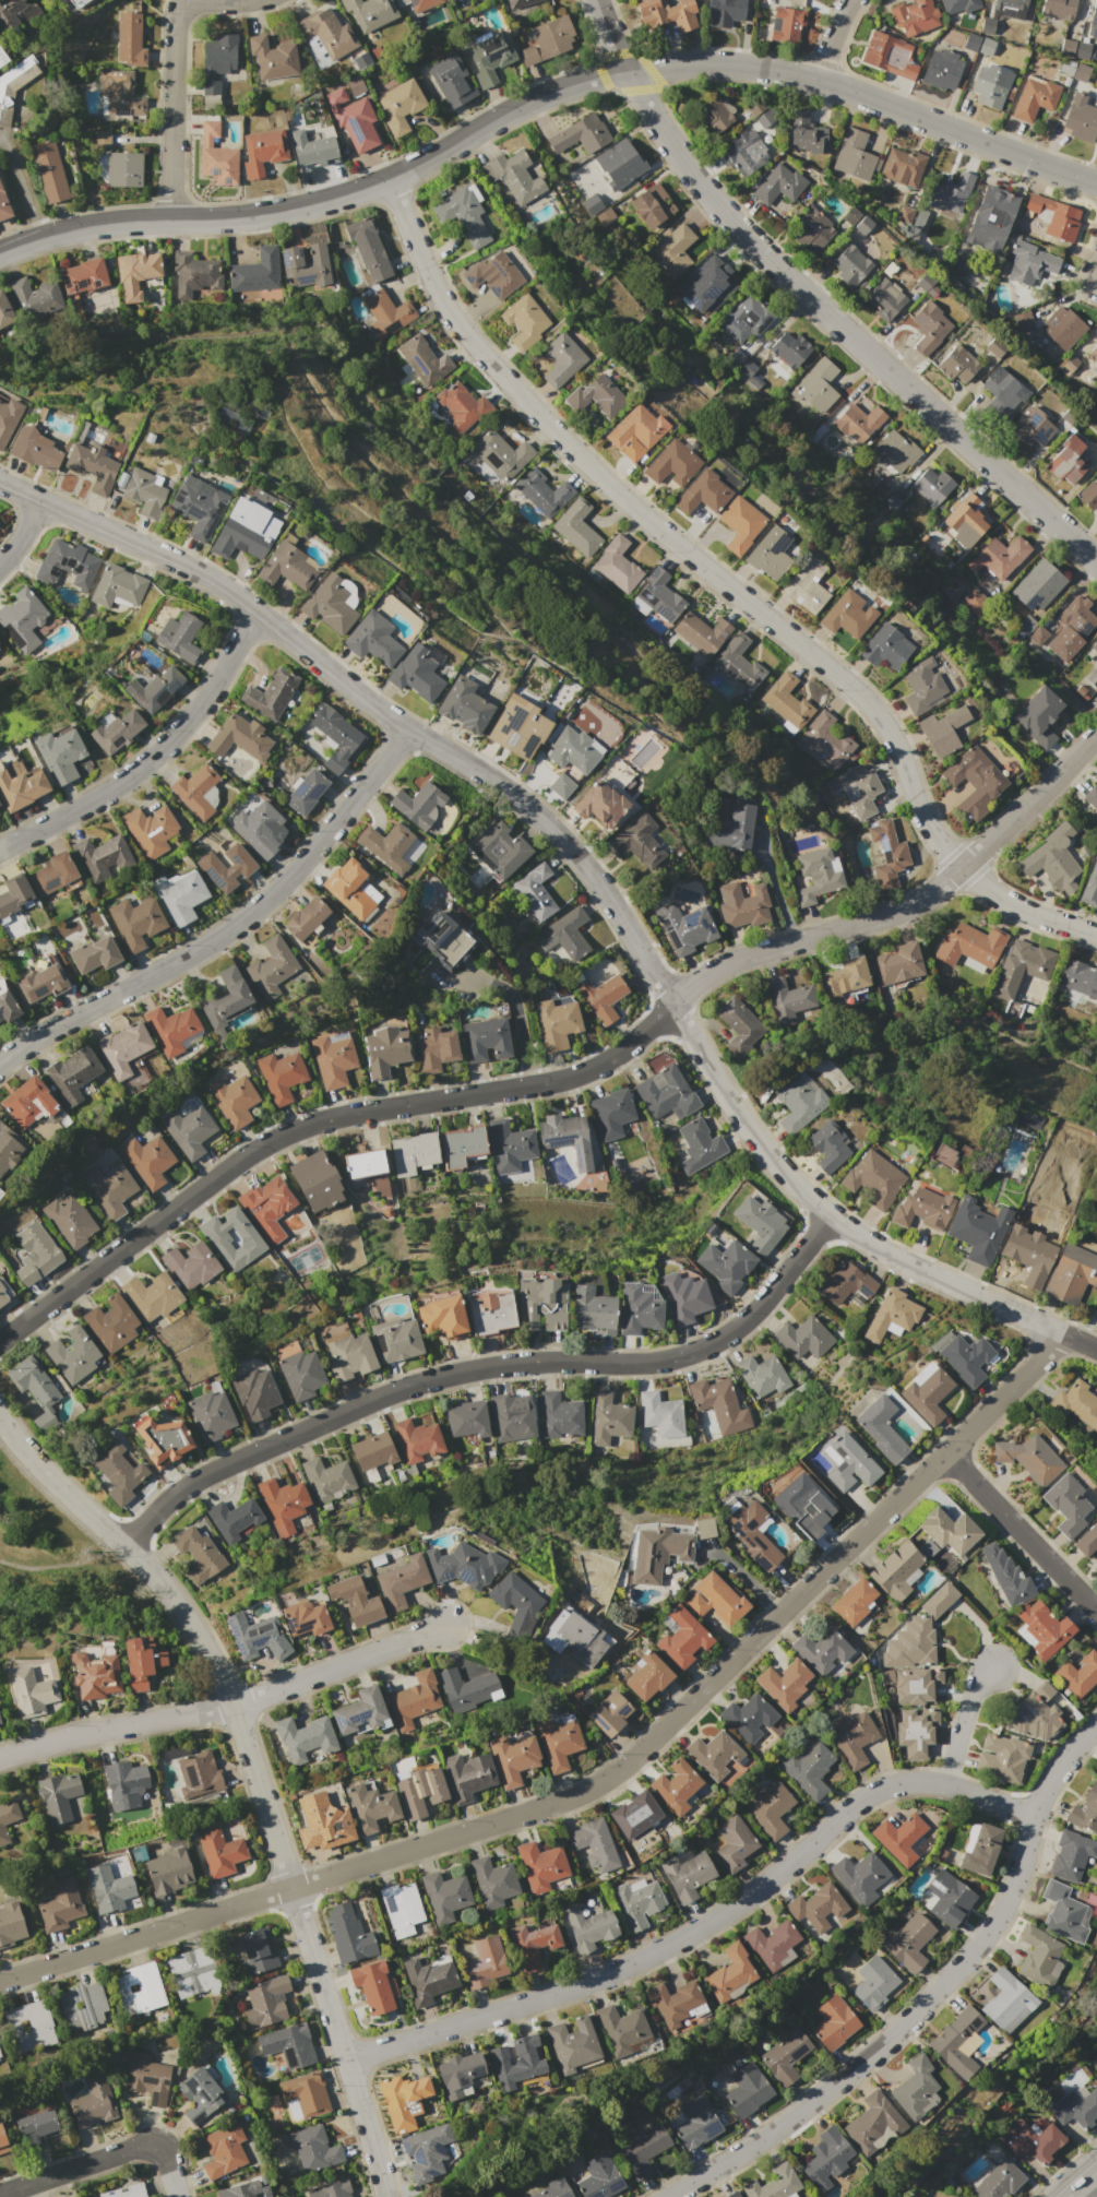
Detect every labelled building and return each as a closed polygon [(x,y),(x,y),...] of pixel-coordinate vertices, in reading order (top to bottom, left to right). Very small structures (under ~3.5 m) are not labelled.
[(3,34),(0,29),(0,0),(26,0),(35,12),(3,34)] [(360,34),(343,0),(390,0),(397,15),(360,34)] [(412,12),(407,0),(442,0),(412,12)] [(508,10),(544,0),(506,0),(508,10)] [(643,31),(632,0),(664,0),(665,3),(675,0),(693,0),(696,11),(691,12),(695,26),(677,32),(672,19),(670,20),(671,21),(643,31)] [(708,24),(710,0),(743,0),(740,27),(708,24)] [(889,1),(891,0),(931,0),(940,23),(902,37),(889,1)] [(944,16),(939,0),(980,0),(981,3),(944,16)] [(993,5),(994,0),(1026,0),(1024,12),(993,5)] [(1040,13),(1042,0),(1075,0),(1072,19),(1040,13)] [(1087,26),(1093,0),(1096,0),(1096,39),(1090,37),(1093,27),(1087,26)] [(294,22),(333,1),(355,43),(315,63),(294,22)] [(773,4),(804,9),(799,43),(768,38),(773,4)] [(116,10),(144,10),(144,61),(116,60),(116,10)] [(530,26),(564,14),(576,46),(542,59),(530,26)] [(980,15),(994,17),(991,34),(978,32),(980,15)] [(501,28),(521,69),(482,87),(463,47),(501,28)] [(860,60),(870,29),(897,38),(886,69),(860,60)] [(247,36),(290,31),(296,73),(252,79),(247,36)] [(236,34),(235,72),(202,71),(203,33),(236,34)] [(965,33),(978,37),(974,51),(961,46),(965,33)] [(981,37),(994,41),(990,55),(978,50),(981,37)] [(1062,37),(1074,39),(1071,54),(1059,50),(1062,37)] [(1073,57),(1076,41),(1089,44),(1086,59),(1073,57)] [(516,49),(530,43),(537,59),(522,64),(516,49)] [(918,81),(931,48),(963,60),(950,93),(918,81)] [(362,50),(370,62),(358,69),(351,58),(362,50)] [(425,67),(452,50),(476,93),(448,108),(425,67)] [(22,79),(23,81),(39,70),(29,55),(0,73),(0,93),(22,79)] [(1073,62),(1069,75),(1058,72),(1061,59),(1073,62)] [(905,61),(918,66),(914,78),(901,72),(905,61)] [(1076,63),(1089,68),(1085,82),(1072,78),(1076,63)] [(97,68),(131,68),(131,95),(144,95),(144,112),(97,112),(97,68)] [(998,110),(967,99),(977,69),(1007,79),(998,110)] [(344,80),(356,74),(362,88),(349,94),(344,80)] [(1060,86),(1046,128),(1010,116),(1024,74),(1060,86)] [(409,75),(432,115),(395,135),(372,97),(409,75)] [(202,79),(218,80),(218,94),(202,93),(202,79)] [(1073,91),(1096,99),(1096,126),(1092,143),(1059,132),(1073,91)] [(691,110),(715,93),(734,118),(710,135),(691,110)] [(202,106),(217,107),(217,95),(202,95),(202,106)] [(334,109),(361,95),(383,140),(355,154),(334,109)] [(765,108),(774,119),(762,129),(753,117),(765,108)] [(822,154),(790,153),(791,109),(823,109),(822,154)] [(544,135),(591,110),(608,141),(560,166),(544,135)] [(200,119),(216,119),(216,135),(200,135),(200,119)] [(287,131),(327,121),(336,156),(295,166),(287,131)] [(845,124),(882,139),(867,180),(830,166),(845,124)] [(282,128),(288,171),(248,177),(241,134),(282,128)] [(93,129),(109,129),(109,145),(93,145),(93,129)] [(718,153),(744,134),(764,163),(738,180),(718,153)] [(28,143),(51,136),(68,195),(45,202),(28,143)] [(624,141),(643,167),(619,185),(600,158),(624,141)] [(878,173),(889,143),(925,156),(914,187),(878,173)] [(235,182),(198,180),(200,146),(237,149),(235,182)] [(545,188),(515,206),(489,165),(518,146),(545,188)] [(106,151),(140,151),(140,186),(106,186),(106,151)] [(750,192),(780,158),(807,181),(776,216),(750,192)] [(973,175),(959,215),(923,203),(937,164),(973,175)] [(627,201),(656,181),(676,210),(647,229),(627,201)] [(995,251),(965,241),(983,183),(1014,193),(995,251)] [(11,215),(0,219),(0,186),(11,215)] [(429,206),(466,187),(493,237),(457,257),(429,206)] [(586,198),(598,191),(605,202),(592,209),(586,198)] [(1027,191),(1040,195),(1036,211),(1022,206),(1027,191)] [(1070,242),(1042,234),(1052,201),(1081,211),(1070,242)] [(607,204),(615,215),(603,223),(596,212),(607,204)] [(895,218),(909,222),(914,208),(899,204),(895,218)] [(789,234),(812,207),(835,228),(812,254),(789,234)] [(847,209),(857,217),(849,226),(839,217),(847,209)] [(342,224),(368,214),(392,275),(365,285),(342,224)] [(852,225),(862,215),(872,225),(863,235),(852,225)] [(642,246),(676,216),(705,248),(671,278),(642,246)] [(1013,238),(1061,253),(1049,290),(1001,275),(1013,238)] [(278,248),(321,240),(329,284),(286,290),(278,248)] [(850,287),(826,266),(847,242),(872,264),(850,287)] [(229,294),(225,248),(274,244),(278,289),(229,294)] [(114,253),(158,250),(162,294),(118,297),(114,253)] [(479,264),(500,250),(523,281),(503,296),(479,264)] [(172,294),(172,251),(215,251),(215,294),(172,294)] [(99,254),(107,281),(64,292),(58,265),(99,254)] [(949,263),(947,270),(962,275),(966,262),(956,258),(954,264),(949,263)] [(737,283),(713,307),(690,283),(713,259),(737,283)] [(460,272),(473,262),(485,277),(473,288),(460,272)] [(7,278),(45,268),(57,306),(19,317),(7,278)] [(923,272),(933,281),(923,292),(914,283),(923,272)] [(907,299),(887,321),(860,297),(880,275),(907,299)] [(361,300),(393,281),(418,320),(387,341),(361,300)] [(673,283),(683,294),(673,304),(664,293),(673,283)] [(715,319),(744,286),(775,313),(746,346),(715,319)] [(260,289),(260,298),(264,298),(264,299),(279,298),(279,288),(260,289)] [(14,318),(0,326),(0,292),(14,318)] [(520,353),(492,322),(523,295),(550,326),(520,353)] [(923,358),(910,346),(923,332),(909,320),(927,299),(954,323),(923,358)] [(1086,326),(1064,352),(1037,326),(1059,302),(1086,326)] [(1032,325),(1027,309),(1012,313),(1017,330),(1032,325)] [(789,369),(765,347),(786,325),(810,346),(789,369)] [(552,390),(539,376),(553,364),(540,349),(560,331),(586,359),(552,390)] [(427,390),(395,349),(416,333),(437,359),(443,354),(454,368),(427,390)] [(997,358),(983,347),(993,336),(1005,347),(997,358)] [(1087,354),(1096,343),(1096,363),(1087,354)] [(934,367),(955,344),(978,365),(962,384),(953,377),(950,380),(934,367)] [(1069,370),(1078,360),(1070,353),(1061,363),(1069,370)] [(788,395),(822,358),(837,371),(826,383),(838,394),(815,419),(788,395)] [(1000,423),(982,407),(991,396),(980,387),(998,366),(1027,392),(1000,423)] [(562,399),(579,384),(582,389),(598,373),(623,401),(605,418),(589,401),(575,414),(562,399)] [(458,439),(450,428),(457,421),(436,397),(456,379),(475,401),(480,395),(492,408),(458,439)] [(832,424),(859,393),(886,417),(859,448),(832,424)] [(22,405),(0,451),(0,399),(4,401),(7,396),(22,405)] [(49,402),(71,411),(67,421),(45,413),(49,402)] [(664,430),(645,449),(632,437),(618,452),(603,437),(636,403),(664,430)] [(1007,429),(1030,404),(1057,427),(1034,453),(1007,429)] [(247,433),(251,417),(219,408),(215,424),(247,433)] [(5,452),(20,424),(64,446),(51,474),(5,452)] [(505,483),(469,449),(488,428),(512,451),(521,441),(534,453),(505,483)] [(921,453),(901,477),(872,451),(893,428),(921,453)] [(1069,434),(1095,456),(1065,489),(1039,466),(1069,434)] [(641,473),(669,438),(700,463),(678,488),(664,476),(656,486),(641,473)] [(72,441),(88,449),(91,443),(106,449),(103,455),(119,462),(104,497),(88,490),(95,476),(83,472),(82,474),(61,465),(72,441)] [(910,486),(930,464),(954,485),(934,508),(910,486)] [(131,465),(154,475),(151,483),(167,489),(156,516),(117,500),(131,465)] [(547,521),(512,486),(533,466),(546,479),(541,483),(551,492),(562,480),(574,494),(547,521)] [(670,503),(702,466),(731,491),(712,514),(699,502),(685,518),(670,503)] [(1076,497),(1096,474),(1096,506),(1093,511),(1076,497)] [(227,497),(204,544),(186,535),(193,521),(174,511),(187,484),(207,495),(210,489),(227,497)] [(965,550),(938,526),(967,492),(994,516),(965,550)] [(884,504),(895,494),(904,501),(894,513),(884,504)] [(734,495),(763,519),(734,555),(723,546),(732,533),(715,518),(734,495)] [(586,560),(549,529),(576,499),(589,510),(580,522),(601,542),(586,560)] [(229,506),(273,531),(258,558),(232,545),(225,559),(205,548),(229,506)] [(741,560),(770,524),(789,539),(779,551),(791,560),(772,584),(741,560)] [(625,595),(592,567),(618,535),(628,544),(618,556),(642,574),(625,595)] [(973,558),(991,538),(1003,549),(1015,535),(1032,549),(1001,583),(973,558)] [(278,537),(320,567),(302,592),(277,573),(269,586),(252,574),(278,537)] [(98,559),(84,593),(68,585),(72,577),(58,570),(52,584),(36,578),(52,539),(98,559)] [(778,591),(807,554),(825,569),(814,583),(827,593),(810,616),(778,591)] [(1010,593),(1039,559),(1065,582),(1035,616),(1010,593)] [(106,562),(147,581),(136,607),(112,596),(107,609),(88,601),(106,562)] [(668,625),(633,596),(657,567),(669,578),(663,585),(684,604),(668,625)] [(327,569),(339,578),(335,583),(347,592),(341,601),(357,613),(339,637),(313,616),(311,619),(297,609),(327,569)] [(25,655),(0,628),(0,608),(23,587),(49,616),(31,632),(39,642),(25,655)] [(815,622),(845,587),(875,614),(852,641),(836,627),(830,634),(815,622)] [(977,616),(961,602),(973,589),(988,603),(977,616)] [(1075,595),(1096,614),(1096,623),(1081,642),(1054,619),(1075,595)] [(341,643),(368,607),(392,626),(385,633),(404,648),(386,669),(365,652),(359,658),(341,643)] [(153,640),(168,617),(174,621),(181,610),(201,624),(189,642),(202,651),(192,666),(153,640)] [(706,660),(670,631),(687,610),(710,629),(718,618),(730,628),(706,660)] [(1026,637),(1016,628),(1026,616),(1037,625),(1026,637)] [(856,653),(883,622),(911,648),(891,672),(879,661),(872,668),(856,653)] [(1047,633),(1035,622),(1025,633),(1038,644),(1047,633)] [(748,694),(711,663),(737,631),(750,641),(738,654),(749,663),(751,661),(766,673),(748,694)] [(384,678),(415,640),(440,658),(430,672),(443,681),(427,703),(403,685),(398,690),(384,678)] [(121,689),(157,653),(184,680),(148,716),(121,689)] [(911,717),(902,698),(910,693),(901,673),(930,658),(950,698),(911,717)] [(273,722),(238,702),(247,685),(260,692),(275,666),(298,678),(273,722)] [(1094,668),(1096,671),(1096,688),(1085,678),(1094,668)] [(797,729),(761,700),(784,673),(796,682),(788,691),(812,711),(797,729)] [(456,674),(476,685),(470,693),(492,706),(476,736),(434,712),(456,674)] [(1010,716),(1038,685),(1074,717),(1047,749),(1010,716)] [(484,737),(508,696),(551,722),(527,762),(484,737)] [(935,760),(915,724),(957,700),(969,720),(951,731),(961,746),(935,760)] [(87,734),(126,702),(144,726),(107,758),(87,734)] [(322,704),(361,736),(347,755),(308,723),(322,704)] [(794,743),(819,710),(856,739),(830,772),(794,743)] [(230,711),(272,741),(245,777),(204,747),(230,711)] [(55,787),(31,741),(68,722),(92,768),(55,787)] [(565,723),(600,751),(576,781),(541,752),(565,723)] [(973,744),(1006,784),(981,805),(987,811),(971,824),(954,804),(971,789),(962,777),(950,787),(939,773),(973,744)] [(332,750),(346,760),(336,774),(322,764),(332,750)] [(7,814),(0,801),(0,766),(27,751),(49,791),(7,814)] [(166,787),(198,757),(231,793),(200,823),(166,787)] [(857,822),(839,789),(832,794),(825,781),(866,760),(882,791),(869,798),(877,812),(857,822)] [(283,801),(310,768),(327,782),(300,816),(283,801)] [(558,772),(573,785),(562,798),(547,786),(558,772)] [(598,777),(627,805),(599,835),(570,808),(598,777)] [(386,804),(398,789),(409,798),(424,781),(445,798),(439,807),(434,804),(425,816),(431,821),(421,832),(386,804)] [(1095,787),(1096,785),(1096,813),(1081,799),(1093,785),(1095,787)] [(147,862),(120,817),(156,795),(183,840),(147,862)] [(263,860),(226,824),(240,810),(246,815),(261,799),(283,821),(271,833),(281,843),(263,860)] [(705,846),(707,817),(729,819),(730,803),(752,805),(748,851),(705,846)] [(604,843),(643,812),(655,828),(647,834),(664,855),(644,871),(627,850),(615,858),(604,843)] [(875,891),(871,866),(882,864),(878,841),(867,843),(865,828),(874,826),(874,821),(890,818),(894,843),(903,842),(907,867),(893,869),(897,888),(875,891)] [(468,850),(500,820),(530,853),(500,882),(468,850)] [(354,842),(367,826),(381,838),(393,823),(413,839),(397,857),(407,865),(397,878),(354,842)] [(69,845),(111,824),(131,864),(88,884),(69,845)] [(1080,870),(1053,889),(1039,869),(1026,879),(1014,864),(1052,834),(1080,870)] [(201,870),(215,858),(224,869),(230,864),(222,853),(234,843),(254,867),(242,878),(238,874),(232,878),(236,883),(222,895),(201,870)] [(828,845),(832,857),(836,856),(844,888),(813,895),(815,904),(798,909),(794,891),(812,886),(808,874),(798,876),(792,855),(828,845)] [(62,850),(76,878),(39,898),(24,869),(62,850)] [(1096,853),(1096,903),(1096,906),(1078,899),(1096,853)] [(320,887),(346,857),(385,891),(359,922),(320,887)] [(510,884),(541,863),(549,875),(537,882),(556,910),(537,923),(510,884)] [(147,882),(163,875),(167,883),(192,869),(207,896),(189,906),(195,918),(174,929),(147,882)] [(32,898),(0,914),(0,886),(21,875),(32,898)] [(725,930),(713,887),(738,880),(742,898),(753,894),(751,887),(761,883),(771,917),(725,930)] [(128,955),(105,909),(126,899),(130,907),(152,896),(167,927),(146,938),(144,933),(139,936),(144,947),(128,955)] [(282,924),(310,896),(327,914),(299,941),(282,924)] [(717,938),(677,959),(653,911),(672,901),(680,916),(702,906),(717,938)] [(402,935),(431,902),(474,940),(445,973),(402,935)] [(532,937),(576,905),(586,919),(574,927),(589,950),(571,963),(557,943),(544,953),(532,937)] [(931,955),(951,917),(983,935),(987,929),(1004,938),(989,969),(958,953),(952,966),(931,955)] [(275,933),(299,969),(275,985),(281,994),(267,1002),(243,966),(258,958),(260,962),(270,957),(261,942),(275,933)] [(65,952),(90,939),(91,942),(106,934),(120,960),(103,970),(99,964),(79,975),(65,952)] [(1054,953),(1045,982),(1011,970),(1006,981),(995,976),(1000,962),(1003,963),(1012,939),(1054,953)] [(879,986),(870,953),(913,941),(922,974),(879,986)] [(869,985),(826,996),(820,973),(839,967),(837,962),(861,955),(869,985)] [(1064,957),(1096,969),(1096,999),(1054,983),(1064,957)] [(13,979),(51,959),(67,988),(51,996),(50,993),(27,1005),(13,979)] [(232,964),(251,1001),(222,1017),(226,1025),(213,1032),(196,998),(211,990),(215,999),(226,994),(215,972),(232,964)] [(576,988),(588,981),(592,986),(615,973),(627,994),(609,1005),(617,1018),(601,1028),(576,988)] [(776,1023),(764,981),(782,975),(786,990),(810,983),(818,1011),(776,1023)] [(16,1009),(0,1020),(0,985),(16,1009)] [(731,995),(765,1030),(737,1058),(724,1044),(735,1033),(714,1012),(731,995)] [(530,1004),(550,998),(552,1007),(573,1001),(580,1030),(563,1034),(567,1049),(542,1055),(530,1004)] [(165,1059),(140,1016),(157,1006),(164,1017),(186,1005),(204,1037),(165,1059)] [(93,1041),(136,1018),(152,1048),(126,1062),(131,1073),(115,1082),(93,1041)] [(458,1024),(502,1018),(508,1057),(492,1059),(490,1043),(481,1044),(484,1060),(464,1064),(458,1024)] [(419,1076),(414,1034),(452,1029),(456,1061),(438,1065),(439,1072),(419,1076)] [(361,1035),(405,1030),(409,1061),(383,1065),(385,1079),(368,1081),(361,1035)] [(309,1041),(347,1032),(356,1069),(342,1072),(345,1086),(321,1092),(309,1041)] [(41,1068),(83,1044),(100,1073),(75,1088),(82,1100),(65,1109),(41,1068)] [(254,1060),(273,1053),(275,1059),(296,1052),(307,1079),(285,1088),(290,1102),(273,1109),(254,1060)] [(700,1107),(681,1118),(675,1108),(654,1121),(633,1086),(672,1062),(700,1107)] [(788,1136),(776,1121),(786,1113),(773,1096),(803,1071),(828,1102),(788,1136)] [(25,1135),(0,1104),(0,1100),(32,1074),(59,1107),(25,1135)] [(203,1086),(218,1078),(223,1085),(240,1074),(257,1102),(245,1109),(251,1120),(231,1132),(203,1086)] [(586,1103),(625,1092),(633,1121),(618,1126),(622,1139),(598,1145),(586,1103)] [(158,1120),(174,1109),(178,1117),(198,1104),(217,1131),(199,1144),(204,1153),(189,1164),(158,1120)] [(571,1144),(539,1150),(536,1123),(542,1121),(541,1117),(558,1115),(558,1119),(568,1118),(581,1116),(583,1116),(591,1172),(575,1174),(571,1144)] [(685,1177),(677,1163),(690,1155),(675,1131),(699,1117),(712,1138),(717,1135),(727,1151),(685,1177)] [(485,1123),(504,1118),(508,1133),(529,1130),(535,1157),(516,1161),(518,1171),(493,1175),(485,1123)] [(827,1118),(844,1137),(839,1141),(849,1152),(824,1173),(814,1161),(821,1155),(806,1138),(827,1118)] [(27,1145),(0,1180),(0,1123),(27,1145)] [(436,1132),(479,1126),(484,1156),(462,1159),(463,1169),(441,1173),(436,1132)] [(431,1133),(436,1164),(414,1167),(415,1175),(394,1178),(387,1140),(431,1133)] [(117,1149),(134,1136),(141,1144),(155,1135),(176,1163),(159,1174),(165,1183),(150,1193),(117,1149)] [(930,1158),(948,1166),(955,1151),(937,1143),(930,1158)] [(836,1181),(861,1147),(905,1176),(881,1212),(865,1201),(870,1192),(858,1184),(851,1192),(836,1181)] [(285,1168),(317,1150),(343,1196),(311,1214),(285,1168)] [(338,1156),(379,1150),(383,1174),(343,1181),(338,1156)] [(79,1179),(95,1166),(102,1176),(117,1164),(136,1190),(118,1203),(124,1213),(111,1223),(79,1179)] [(271,1245),(236,1198),(270,1173),(294,1206),(274,1220),(285,1235),(271,1245)] [(954,1199),(942,1232),(908,1219),(905,1225),(892,1220),(907,1180),(954,1199)] [(38,1209),(65,1189),(98,1234),(71,1254),(38,1209)] [(762,1258),(747,1247),(755,1234),(731,1215),(748,1193),(787,1223),(762,1258)] [(961,1193),(1010,1213),(987,1268),(961,1258),(966,1245),(943,1235),(961,1193)] [(196,1227),(230,1202),(264,1249),(230,1273),(196,1227)] [(12,1236),(34,1221),(63,1260),(41,1276),(12,1236)] [(1010,1222),(1057,1244),(1036,1290),(1017,1281),(1024,1266),(995,1252),(1010,1222)] [(157,1257),(172,1245),(179,1254),(199,1239),(220,1269),(184,1295),(157,1257)] [(694,1261),(708,1243),(720,1252),(730,1240),(756,1261),(728,1296),(714,1284),(717,1280),(694,1261)] [(1063,1243),(1096,1259),(1096,1283),(1083,1311),(1039,1291),(1063,1243)] [(814,1287),(842,1255),(874,1283),(863,1296),(851,1286),(836,1306),(814,1287)] [(13,1272),(26,1262),(37,1279),(25,1287),(13,1272)] [(118,1288),(133,1276),(141,1286),(162,1270),(182,1299),(145,1327),(118,1288)] [(657,1279),(676,1272),(678,1280),(690,1275),(691,1281),(701,1278),(711,1308),(690,1316),(691,1321),(673,1327),(657,1279)] [(518,1280),(564,1282),(563,1330),(517,1328),(518,1280)] [(884,1284),(920,1303),(907,1330),(885,1318),(874,1341),(859,1333),(884,1284)] [(621,1285),(639,1286),(639,1293),(649,1294),(649,1301),(663,1302),(660,1331),(637,1330),(636,1337),(617,1335),(621,1285)] [(570,1329),(571,1287),(592,1288),(591,1298),(613,1299),(612,1331),(570,1329)] [(9,1299),(0,1306),(0,1288),(9,1299)] [(465,1299),(508,1292),(514,1329),(472,1337),(465,1299)] [(79,1318),(115,1293),(142,1330),(106,1356),(79,1318)] [(415,1307),(455,1297),(465,1334),(444,1340),(442,1332),(422,1338),(415,1307)] [(770,1332),(785,1317),(794,1326),(807,1313),(834,1339),(804,1368),(770,1332)] [(368,1327),(409,1314),(421,1353),(380,1366),(368,1327)] [(41,1351),(75,1326),(103,1363),(68,1388),(41,1351)] [(935,1350),(954,1332),(964,1342),(974,1332),(991,1352),(976,1367),(981,1373),(968,1385),(935,1350)] [(334,1382),(326,1358),(330,1357),(325,1344),(349,1335),(350,1340),(363,1335),(374,1369),(334,1382)] [(731,1361),(762,1341),(786,1378),(755,1399),(731,1361)] [(291,1403),(275,1361),(300,1351),(301,1354),(311,1351),(324,1385),(312,1389),(314,1394),(291,1403)] [(3,1373),(27,1355),(58,1397),(34,1414),(3,1373)] [(929,1425),(896,1391),(909,1379),(913,1382),(932,1364),(951,1383),(931,1402),(942,1413),(929,1425)] [(228,1379),(253,1368),(255,1373),(265,1368),(279,1402),(264,1408),(267,1413),(247,1422),(228,1379)] [(687,1382),(704,1377),(706,1381),(728,1375),(737,1406),(744,1404),(750,1422),(719,1430),(711,1403),(694,1409),(687,1382)] [(1083,1390),(1087,1384),(1073,1376),(1064,1392),(1056,1388),(1047,1403),(1066,1414),(1067,1413),(1096,1431),(1096,1398),(1083,1390)] [(539,1390),(558,1389),(559,1401),(579,1400),(581,1435),(567,1436),(565,1430),(541,1433),(539,1390)] [(683,1433),(656,1437),(654,1424),(643,1425),(639,1392),(657,1390),(658,1400),(679,1397),(683,1433)] [(183,1403),(210,1391),(212,1396),(220,1391),(236,1424),(218,1432),(220,1437),(202,1445),(183,1403)] [(489,1396),(510,1392),(512,1404),(532,1402),(536,1434),(494,1439),(489,1396)] [(588,1444),(592,1392),(609,1393),(609,1404),(631,1405),(630,1435),(608,1434),(608,1445),(588,1444)] [(850,1418),(878,1392),(893,1408),(881,1418),(909,1449),(891,1465),(870,1444),(872,1441),(850,1418)] [(445,1405),(481,1398),(489,1436),(453,1444),(445,1405)] [(390,1423),(409,1414),(414,1426),(433,1417),(445,1447),(407,1462),(390,1423)] [(155,1473),(145,1459),(150,1457),(132,1432),(148,1422),(153,1428),(179,1423),(194,1448),(155,1473)] [(348,1444),(382,1429),(394,1460),(360,1473),(348,1444)] [(839,1429),(881,1473),(866,1487),(856,1476),(840,1492),(823,1473),(837,1459),(824,1444),(839,1429)] [(989,1440),(990,1462),(1012,1464),(1038,1488),(1065,1464),(1030,1429),(1020,1442),(989,1440)] [(114,1444),(122,1453),(118,1458),(131,1472),(138,1465),(147,1475),(128,1494),(132,1499),(119,1512),(104,1497),(111,1489),(90,1468),(114,1444)] [(298,1461),(315,1452),(322,1466),(342,1458),(354,1486),(315,1503),(298,1461)] [(770,1496),(798,1470),(821,1493),(808,1506),(827,1525),(811,1541),(810,1539),(770,1496)] [(1037,1495),(1061,1520),(1053,1527),(1068,1540),(1086,1523),(1080,1518),(1090,1506),(1078,1494),(1083,1489),(1063,1470),(1037,1495)] [(272,1522),(255,1482),(272,1474),(277,1488),(299,1478),(309,1501),(301,1505),(303,1509),(272,1522)] [(764,1568),(720,1522),(748,1496),(766,1515),(754,1527),(779,1553),(764,1568)] [(228,1546),(204,1511),(220,1500),(228,1510),(247,1497),(263,1521),(228,1546)] [(917,1525),(923,1519),(921,1517),(934,1505),(950,1521),(961,1510),(982,1533),(957,1558),(944,1544),(940,1549),(917,1525)] [(712,1536),(710,1517),(693,1519),(695,1537),(712,1536)] [(1072,1545),(1096,1522),(1096,1547),(1085,1558),(1072,1545)] [(193,1588),(183,1572),(194,1566),(186,1552),(177,1557),(167,1541),(190,1525),(196,1535),(204,1530),(227,1567),(193,1588)] [(630,1582),(634,1528),(690,1532),(685,1587),(630,1582)] [(866,1573),(904,1537),(926,1560),(918,1567),(922,1571),(908,1586),(911,1589),(895,1604),(866,1573)] [(979,1547),(993,1541),(997,1548),(999,1547),(1003,1556),(1006,1555),(1012,1566),(1016,1564),(1023,1577),(1026,1575),(1036,1594),(1009,1607),(979,1547)] [(450,1579),(433,1584),(422,1552),(433,1548),(437,1557),(448,1554),(454,1543),(481,1557),(482,1554),(502,1564),(496,1577),(491,1575),(480,1595),(450,1579)] [(386,1613),(372,1576),(406,1564),(403,1557),(416,1553),(427,1584),(401,1594),(405,1606),(386,1613)] [(708,1568),(746,1606),(726,1625),(707,1606),(699,1615),(680,1596),(708,1568)] [(322,1586),(360,1571),(370,1598),(375,1595),(382,1615),(351,1626),(345,1607),(351,1605),(349,1598),(337,1602),(335,1598),(327,1601),(322,1586)] [(484,1598),(505,1573),(542,1606),(535,1614),(527,1614),(515,1646),(502,1641),(512,1612),(505,1606),(500,1613),(484,1598)] [(830,1605),(860,1576),(878,1594),(872,1600),(879,1607),(869,1616),(867,1613),(850,1628),(830,1605)] [(886,1639),(895,1639),(895,1630),(905,1630),(904,1622),(910,1622),(910,1614),(927,1614),(919,1605),(945,1581),(959,1595),(933,1620),(930,1617),(930,1628),(934,1628),(934,1665),(883,1666),(883,1652),(886,1652),(886,1639)] [(279,1610),(308,1599),(311,1607),(321,1604),(330,1628),(310,1636),(309,1630),(289,1637),(279,1610)] [(1013,1615),(1024,1604),(1027,1606),(1036,1599),(1057,1622),(1063,1615),(1076,1629),(1041,1662),(1013,1631),(1021,1624),(1013,1615)] [(676,1604),(712,1639),(702,1649),(699,1646),(690,1654),(694,1658),(681,1671),(653,1643),(665,1631),(668,1635),(677,1626),(665,1615),(676,1604)] [(224,1619),(241,1613),(246,1626),(274,1616),(287,1653),(272,1659),(267,1648),(239,1659),(224,1619)] [(559,1672),(568,1646),(550,1632),(564,1614),(610,1646),(596,1665),(585,1658),(579,1678),(559,1672)] [(789,1646),(803,1632),(813,1643),(831,1626),(854,1651),(840,1663),(835,1656),(830,1661),(834,1665),(820,1678),(789,1646)] [(120,1644),(152,1639),(154,1655),(163,1653),(165,1667),(151,1670),(152,1677),(145,1678),(146,1690),(129,1694),(120,1644)] [(1090,1648),(1096,1655),(1096,1684),(1095,1683),(1076,1700),(1051,1673),(1065,1660),(1071,1666),(1090,1648)] [(623,1682),(637,1667),(632,1663),(646,1649),(670,1674),(642,1701),(623,1682)] [(754,1679),(768,1666),(779,1677),(782,1675),(779,1672),(796,1656),(813,1676),(802,1686),(806,1689),(792,1700),(797,1705),(787,1714),(754,1679)] [(119,1695),(76,1701),(71,1664),(114,1658),(119,1695)] [(397,1731),(384,1693),(416,1682),(412,1671),(427,1665),(441,1706),(410,1717),(414,1725),(397,1731)] [(5,1673),(31,1666),(36,1686),(50,1682),(56,1702),(41,1707),(43,1713),(19,1720),(5,1673)] [(434,1673),(454,1666),(461,1683),(490,1672),(500,1698),(451,1717),(434,1673)] [(896,1671),(943,1668),(944,1683),(935,1683),(937,1702),(897,1705),(896,1671)] [(994,1723),(1042,1678),(1053,1691),(1041,1702),(1046,1708),(1051,1702),(1060,1712),(1056,1715),(1063,1724),(1046,1739),(1046,1738),(1042,1742),(1041,1739),(1039,1741),(1035,1736),(1033,1738),(1025,1731),(1021,1735),(1018,1733),(1016,1734),(1010,1727),(1005,1731),(1001,1726),(999,1727),(994,1723)] [(386,1721),(341,1737),(330,1707),(356,1698),(354,1690),(373,1684),(386,1721)] [(585,1715),(611,1689),(633,1711),(607,1737),(585,1715)] [(717,1714),(730,1700),(739,1708),(754,1691),(778,1715),(766,1729),(760,1723),(755,1727),(762,1733),(750,1745),(717,1714)] [(901,1710),(938,1708),(939,1725),(933,1726),(934,1745),(926,1746),(926,1757),(906,1757),(905,1745),(897,1745),(896,1722),(901,1722),(901,1710)] [(823,1725),(840,1715),(844,1721),(865,1710),(880,1736),(860,1747),(868,1762),(850,1772),(823,1725)] [(550,1774),(534,1724),(550,1719),(552,1726),(559,1722),(558,1715),(569,1712),(582,1748),(562,1755),(568,1768),(550,1774)] [(272,1723),(289,1717),(293,1725),(323,1713),(335,1746),(321,1751),(318,1745),(302,1750),(306,1758),(287,1765),(272,1723)] [(683,1748),(696,1735),(704,1744),(719,1729),(744,1755),(736,1763),(730,1758),(723,1765),(729,1771),(717,1782),(683,1748)] [(986,1733),(1030,1744),(1027,1760),(1025,1759),(1017,1785),(975,1774),(986,1733)] [(777,1766),(797,1746),(798,1747),(811,1734),(835,1758),(826,1766),(828,1769),(820,1778),(830,1788),(814,1803),(777,1766)] [(486,1742),(505,1735),(508,1744),(534,1735),(542,1763),(516,1773),(520,1784),(502,1790),(486,1742)] [(174,1759),(208,1748),(215,1769),(218,1768),(224,1785),(186,1797),(174,1759)] [(728,1769),(715,1782),(722,1789),(751,1759),(742,1751),(726,1768),(728,1769)] [(439,1759),(458,1754),(461,1760),(486,1753),(494,1784),(466,1793),(468,1800),(453,1805),(439,1759)] [(647,1784),(660,1772),(668,1781),(676,1773),(668,1766),(678,1756),(703,1783),(693,1793),(699,1798),(678,1817),(647,1784)] [(102,1765),(128,1760),(129,1767),(143,1765),(147,1792),(132,1794),(133,1804),(108,1807),(102,1765)] [(406,1820),(393,1778),(436,1765),(446,1798),(421,1806),(424,1814),(406,1820)] [(43,1781),(73,1771),(82,1798),(50,1808),(43,1781)] [(739,1803),(754,1790),(759,1795),(777,1780),(796,1802),(777,1817),(787,1829),(772,1842),(739,1803)] [(1094,1780),(1096,1782),(1096,1834),(1083,1826),(1081,1829),(1064,1819),(1073,1804),(1078,1807),(1083,1801),(1082,1800),(1094,1780)] [(342,1786),(360,1781),(362,1791),(373,1788),(375,1793),(391,1789),(400,1817),(386,1820),(384,1816),(372,1819),(375,1830),(357,1836),(342,1786)] [(604,1813),(625,1842),(663,1814),(642,1784),(604,1813)] [(354,1839),(317,1850),(315,1845),(301,1850),(295,1829),(303,1826),(295,1798),(323,1791),(329,1810),(344,1805),(354,1839)] [(19,1818),(0,1825),(0,1802),(11,1798),(19,1818)] [(870,1831),(885,1817),(895,1828),(914,1810),(928,1827),(919,1834),(925,1840),(916,1848),(920,1853),(905,1868),(870,1831)] [(713,1851),(725,1842),(714,1827),(735,1812),(759,1845),(742,1857),(747,1863),(730,1875),(713,1851)] [(567,1834),(581,1829),(579,1824),(600,1815),(621,1866),(600,1875),(596,1866),(589,1868),(584,1855),(591,1853),(588,1845),(573,1851),(567,1834)] [(956,1865),(973,1821),(978,1824),(979,1820),(1004,1830),(987,1877),(956,1865)] [(208,1877),(194,1832),(218,1825),(223,1841),(240,1837),(247,1857),(229,1863),(231,1871),(208,1877)] [(1061,1829),(1096,1840),(1096,1849),(1095,1857),(1087,1855),(1078,1884),(1047,1874),(1061,1829)] [(514,1845),(534,1839),(537,1852),(560,1844),(570,1875),(548,1881),(551,1890),(530,1897),(514,1845)] [(181,1846),(192,1886),(153,1898),(141,1858),(181,1846)] [(828,1868),(845,1855),(851,1865),(871,1850),(891,1875),(872,1890),(877,1896),(861,1908),(828,1868)] [(658,1863),(673,1854),(679,1864),(704,1851),(717,1876),(693,1888),(697,1897),(681,1905),(658,1863)] [(467,1861),(487,1854),(491,1867),(511,1861),(522,1893),(502,1899),(504,1905),(484,1912),(467,1861)] [(95,1913),(82,1868),(106,1861),(110,1879),(128,1874),(135,1901),(95,1913)] [(922,1905),(931,1895),(925,1888),(941,1868),(976,1897),(963,1913),(966,1915),(954,1931),(922,1905)] [(419,1876),(439,1871),(442,1880),(464,1874),(474,1903),(453,1910),(456,1921),(436,1926),(419,1876)] [(70,1875),(83,1920),(43,1932),(35,1902),(51,1898),(47,1881),(70,1875)] [(1040,1927),(1047,1913),(1049,1914),(1054,1902),(1040,1896),(1048,1877),(1071,1888),(1066,1897),(1085,1905),(1077,1924),(1087,1928),(1081,1945),(1040,1927)] [(610,1888),(625,1881),(628,1885),(643,1878),(645,1885),(655,1880),(666,1903),(660,1905),(663,1909),(646,1916),(645,1912),(642,1913),(647,1925),(631,1934),(610,1888)] [(784,1905),(799,1893),(804,1901),(813,1895),(812,1893),(827,1880),(849,1908),(835,1919),(830,1911),(823,1916),(830,1925),(818,1935),(802,1916),(796,1922),(784,1905)] [(379,1890),(396,1885),(397,1887),(415,1881),(427,1920),(413,1924),(415,1933),(394,1939),(379,1890)] [(25,1937),(0,1945),(0,1902),(13,1898),(25,1937)] [(323,1908),(348,1900),(355,1919),(358,1917),(362,1934),(371,1931),(378,1952),(341,1964),(323,1908)] [(561,1911),(577,1904),(583,1919),(610,1908),(621,1935),(603,1943),(601,1938),(593,1943),(596,1950),(580,1957),(561,1911)] [(883,1945),(916,1911),(935,1931),(917,1950),(927,1960),(914,1974),(883,1945)] [(740,1937),(755,1925),(765,1937),(771,1933),(770,1931),(785,1919),(800,1938),(789,1947),(795,1956),(770,1975),(740,1937)] [(509,1928),(524,1924),(527,1933),(557,1923),(563,1945),(548,1950),(547,1946),(536,1949),(542,1969),(523,1975),(509,1928)] [(1014,1972),(1029,1945),(1018,1939),(1027,1923),(1064,1944),(1056,1960),(1061,1963),(1047,1990),(1014,1972)] [(238,1934),(267,1925),(281,1966),(239,1978),(235,1963),(247,1960),(238,1934)] [(463,1962),(477,1958),(472,1941),(497,1933),(509,1972),(489,1979),(490,1984),(472,1991),(463,1962)] [(701,1978),(723,1963),(725,1967),(729,1963),(720,1949),(736,1939),(746,1956),(743,1957),(758,1980),(717,2005),(701,1978)] [(159,1960),(206,1945),(220,1992),(210,1995),(208,1990),(171,2000),(159,1960)] [(850,1991),(862,1980),(855,1972),(874,1953),(901,1981),(884,1996),(886,1999),(871,2014),(850,1991)] [(401,1962),(417,1957),(419,1966),(429,1962),(430,1966),(452,1959),(460,1986),(432,1995),(434,2003),(415,2008),(401,1962)] [(347,1970),(384,1959),(387,1971),(384,1972),(395,2008),(368,2017),(359,1986),(353,1988),(347,1970)] [(114,1980),(122,1978),(120,1970),(153,1960),(167,2004),(124,2017),(114,1980)] [(979,2009),(999,1991),(987,1979),(1000,1966),(1037,2003),(1005,2035),(979,2009)] [(243,1987),(285,1974),(290,1992),(282,1994),(288,2018),(250,2030),(243,2011),(251,2009),(243,1987)] [(642,1990),(660,1981),(668,1995),(675,1992),(673,1988),(691,1980),(707,2011),(694,2018),(692,2014),(677,2021),(679,2026),(667,2032),(654,2006),(652,2008),(642,1990)] [(56,1994),(68,1991),(67,1987),(82,1983),(83,1985),(99,1981),(108,2009),(103,2010),(106,2020),(94,2024),(95,2027),(82,2031),(81,2028),(68,2032),(56,1994)] [(811,2029),(823,2018),(815,2009),(835,1993),(861,2023),(843,2040),(844,2042),(831,2053),(811,2029)] [(2,2012),(44,1999),(57,2041),(15,2054),(2,2012)] [(594,2009),(611,2003),(617,2018),(628,2014),(627,2011),(639,2007),(653,2043),(613,2058),(594,2009)] [(927,2044),(946,2023),(947,2026),(968,2005),(986,2022),(975,2032),(982,2040),(967,2055),(978,2066),(964,2080),(927,2044)] [(544,2028),(562,2021),(567,2033),(575,2030),(571,2018),(585,2014),(601,2061),(580,2068),(579,2065),(573,2066),(575,2071),(560,2076),(544,2028)] [(255,2036),(303,2021),(317,2062),(286,2070),(281,2051),(262,2056),(255,2036)] [(759,2056),(788,2034),(786,2031),(796,2024),(813,2048),(791,2065),(800,2076),(783,2089),(759,2056)] [(488,2050),(511,2042),(510,2040),(537,2031),(541,2044),(533,2046),(537,2059),(542,2057),(547,2070),(513,2081),(514,2088),(501,2092),(488,2050)] [(130,2051),(151,2054),(150,2062),(171,2066),(165,2109),(146,2105),(148,2092),(143,2091),(143,2093),(123,2090),(130,2051)] [(436,2064),(446,2061),(445,2057),(458,2053),(460,2056),(479,2051),(487,2074),(470,2078),(473,2083),(469,2085),(473,2093),(448,2101),(436,2064)] [(889,2092),(914,2074),(905,2063),(920,2052),(932,2068),(927,2071),(939,2087),(932,2091),(939,2100),(911,2121),(889,2092)] [(725,2095),(738,2086),(730,2076),(751,2061),(774,2093),(756,2106),(758,2109),(741,2119),(725,2095)] [(177,2085),(205,2062),(217,2076),(212,2080),(222,2092),(217,2095),(223,2102),(205,2116),(200,2109),(198,2111),(177,2085)] [(68,2100),(88,2093),(83,2075),(102,2068),(118,2117),(100,2123),(100,2121),(77,2128),(68,2100)] [(277,2082),(320,2069),(324,2085),(323,2085),(332,2111),(291,2124),(277,2082)] [(377,2081),(400,2074),(402,2080),(427,2073),(433,2094),(419,2100),(422,2112),(412,2116),(416,2129),(394,2136),(377,2081)] [(1095,2087),(1096,2089),(1096,2116),(1081,2129),(1071,2117),(1061,2125),(1047,2109),(1072,2089),(1073,2091),(1082,2083),(1088,2092),(1095,2087)] [(842,2128),(867,2107),(860,2099),(875,2087),(907,2127),(894,2137),(893,2136),(865,2158),(842,2128)] [(672,2129),(688,2119),(679,2106),(701,2093),(723,2130),(687,2152),(672,2129)] [(13,2121),(53,2107),(62,2131),(21,2146),(13,2121)] [(998,2138),(1020,2116),(1028,2126),(1033,2122),(1041,2130),(1050,2122),(1066,2138),(1049,2154),(1051,2158),(1042,2166),(1029,2152),(1021,2161),(998,2138)] [(616,2148),(645,2130),(643,2127),(657,2118),(672,2143),(647,2159),(654,2171),(636,2182),(616,2148)] [(10,2150),(0,2153),(0,2121),(1,2121),(10,2150)] [(202,2136),(236,2122),(245,2140),(239,2142),(248,2163),(208,2180),(202,2164),(213,2160),(202,2136)] [(283,2135),(320,2122),(329,2147),(339,2143),(345,2160),(305,2173),(295,2145),(287,2148),(283,2135)] [(400,2136),(408,2163),(407,2164),(412,2182),(443,2173),(439,2160),(446,2157),(441,2143),(452,2139),(447,2122),(400,2136)] [(800,2168),(814,2156),(809,2149),(821,2139),(818,2135),(831,2124),(854,2153),(843,2162),(846,2166),(833,2178),(828,2173),(824,2176),(831,2184),(820,2193),(800,2168)] [(625,2186),(607,2196),(584,2196),(575,2183),(589,2175),(583,2164),(605,2151),(625,2186)] [(1009,2193),(1005,2196),(977,2196),(971,2192),(1004,2158),(1026,2178),(1011,2195),(1009,2193)] [(802,2187),(784,2196),(747,2196),(741,2187),(754,2178),(759,2186),(775,2177),(771,2170),(786,2161),(802,2187)] [(561,2175),(573,2196),(528,2196),(547,2186),(546,2184),(561,2175)] [(255,2195),(256,2196),(215,2196),(214,2193),(259,2178),(262,2193),(255,2195)] [(350,2193),(352,2196),(307,2196),(305,2190),(347,2178),(351,2192),(350,2193)] [(142,2181),(146,2196),(98,2196),(97,2193),(119,2187),(120,2192),(127,2190),(126,2185),(142,2181)]
